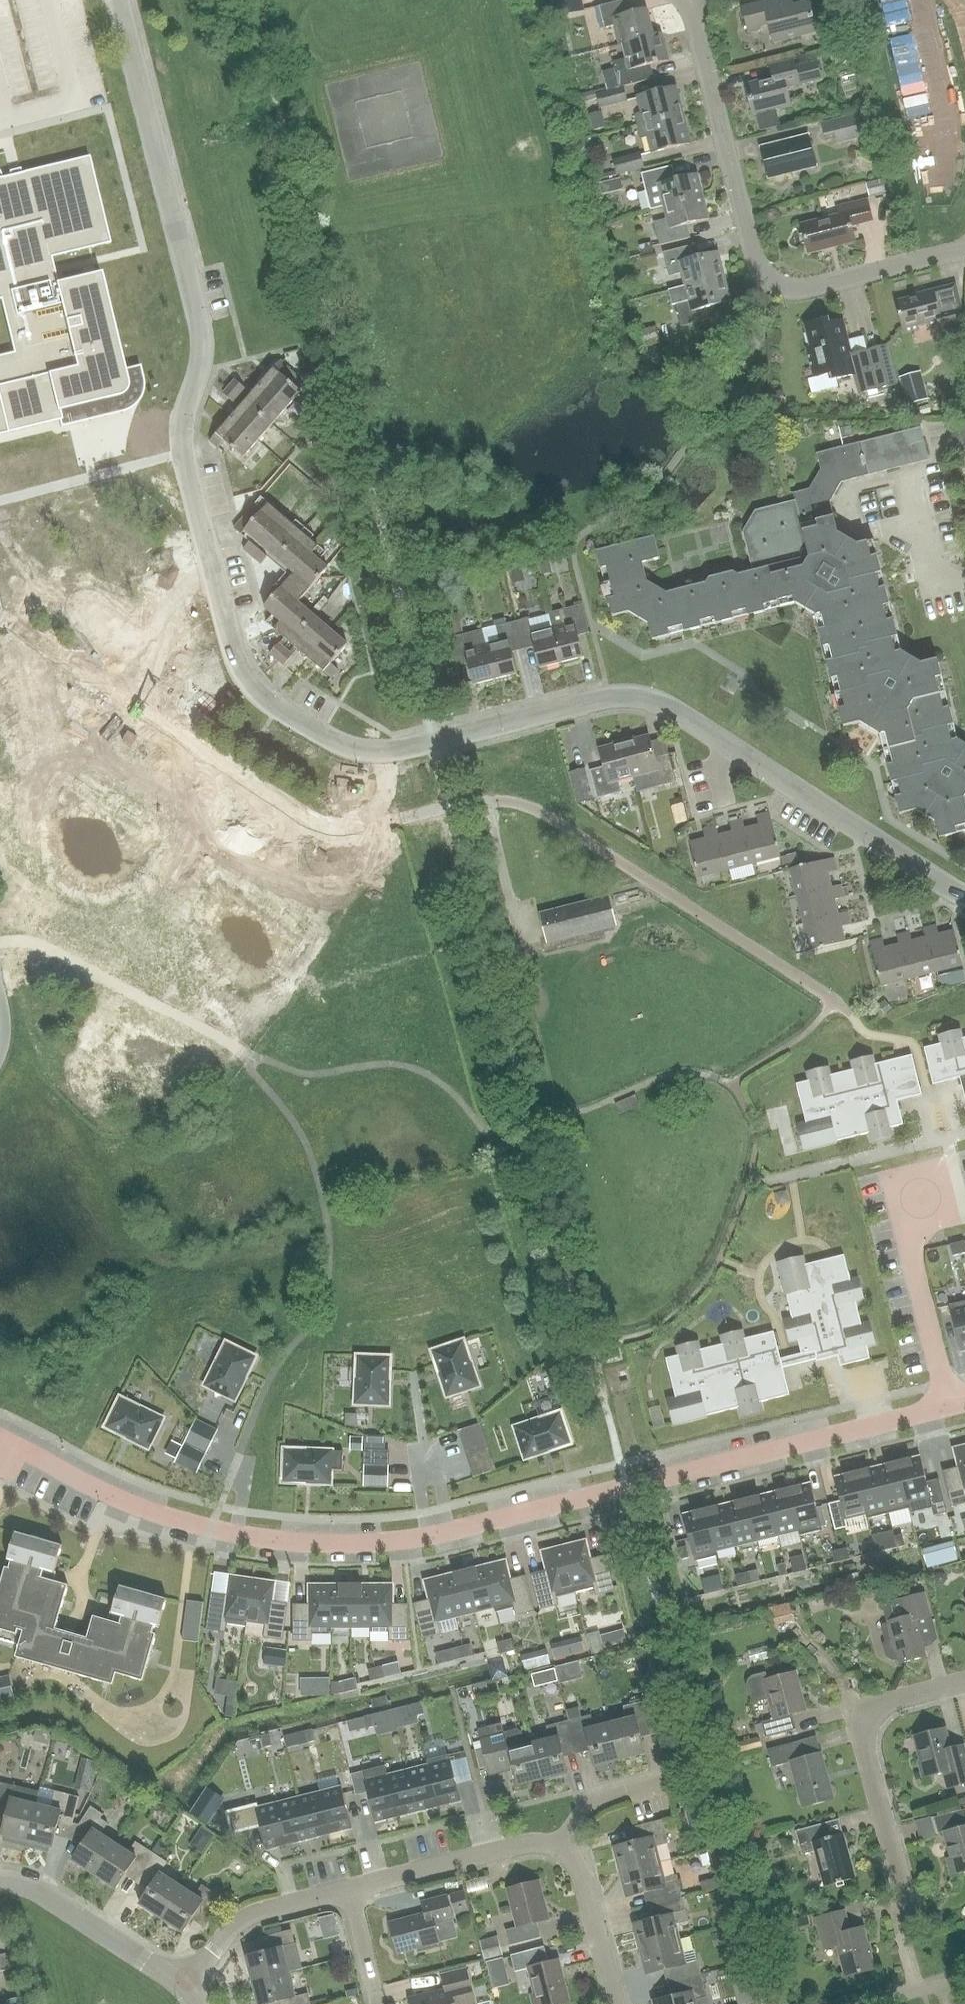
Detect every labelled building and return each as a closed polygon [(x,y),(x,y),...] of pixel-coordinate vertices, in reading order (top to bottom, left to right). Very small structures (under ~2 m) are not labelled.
[(556,17),(579,11),(577,0),(552,0),(556,17)] [(654,35),(647,9),(629,14),(626,0),(624,0),(599,6),(605,28),(614,26),(619,45),(654,36),(654,35)] [(816,32),(808,2),(793,6),(792,0),(775,0),(743,8),(748,32),(770,27),(773,42),(816,32)] [(661,33),(654,35),(654,36),(619,45),(622,44),(626,59),(613,62),(619,88),(654,79),(650,65),(668,60),(661,33)] [(817,61),(795,66),(793,61),(769,67),(772,79),(746,86),(753,115),(757,114),(761,129),(779,125),(775,109),(790,105),(786,87),(821,78),(817,61)] [(584,103),(597,100),(600,109),(627,102),(624,88),(618,90),(617,87),(582,95),(584,103)] [(638,126),(682,115),(675,87),(638,96),(642,113),(635,115),(638,126)] [(858,114),(819,124),(823,136),(833,133),(836,145),(864,138),(858,114)] [(689,143),(682,115),(638,126),(641,138),(648,136),(652,153),(689,143)] [(815,167),(808,136),(792,139),(761,147),(769,178),(815,167)] [(599,175),(600,179),(643,168),(640,153),(612,160),(614,172),(599,175)] [(13,353),(0,356),(0,434),(58,420),(60,427),(68,425),(87,420),(83,405),(119,396),(120,395),(121,395),(123,394),(124,393),(124,392),(125,391),(126,390),(126,388),(127,387),(127,386),(127,384),(127,383),(123,368),(112,324),(100,272),(95,274),(57,283),(53,267),(50,257),(109,243),(88,156),(21,173),(19,168),(18,168),(18,169),(10,171),(9,171),(8,171),(9,175),(1,177),(0,174),(0,173),(0,301),(13,353)] [(664,206),(703,197),(697,174),(675,179),(672,166),(642,174),(651,210),(664,207),(664,206)] [(708,219),(703,197),(664,206),(664,207),(667,219),(654,222),(660,245),(690,238),(687,225),(708,219)] [(851,226),(872,221),(867,199),(836,207),(838,215),(801,224),(808,254),(855,242),(851,226)] [(686,286),(723,277),(717,252),(693,258),(690,246),(663,253),(669,276),(683,273),(686,286)] [(729,302),(723,277),(686,286),(689,300),(676,303),(682,327),(709,320),(706,308),(729,302)] [(954,287),(895,302),(903,333),(919,329),(918,325),(926,323),(926,327),(938,324),(941,333),(958,329),(953,308),(959,306),(954,287)] [(859,394),(896,384),(886,346),(851,355),(843,320),(829,324),(828,319),(804,325),(810,347),(806,348),(814,377),(831,373),(833,380),(854,374),(859,394)] [(660,343),(656,327),(639,331),(644,347),(660,343)] [(259,385),(286,408),(301,392),(282,375),(288,368),(280,361),(259,385)] [(907,405),(928,399),(920,372),(899,377),(907,405)] [(229,386),(240,396),(246,389),(235,379),(229,386)] [(272,425),(286,408),(259,385),(245,401),(272,425)] [(240,396),(229,386),(223,393),(234,403),(240,396)] [(258,441),(272,425),(245,401),(230,418),(258,441)] [(243,458),(258,441),(230,418),(210,441),(218,448),(224,441),(243,458)] [(920,427),(908,430),(911,443),(923,440),(920,427)] [(964,832),(964,744),(958,740),(937,660),(921,664),(902,652),(873,541),(857,545),(838,533),(830,502),(841,482),(916,463),(911,443),(908,430),(816,453),(821,470),(809,489),(793,494),(795,501),(755,511),(757,520),(752,529),(743,532),(753,571),(738,575),(733,572),(709,578),(706,583),(667,593),(647,582),(643,563),(660,559),(654,537),(596,552),(613,616),(629,612),(648,624),(652,640),(796,604),(815,615),(844,727),(860,723),(879,735),(899,814),(916,810),(935,822),(939,838),(964,832)] [(244,551),(247,554),(252,558),(286,519),(261,497),(240,522),(234,529),(245,538),(248,534),(254,539),(244,551)] [(283,563),(306,536),(286,519),(252,558),(261,566),(271,553),(283,563)] [(326,553),(306,536),(283,563),(294,573),(281,588),(299,603),(328,569),(319,561),(326,553)] [(348,645),(299,603),(281,588),(277,584),(267,596),(271,599),(264,607),(273,615),(266,623),(331,678),(338,670),(331,664),(348,645)] [(553,628),(561,663),(583,657),(576,632),(588,629),(582,605),(549,613),(552,628),(553,628)] [(495,621),(496,626),(499,641),(486,645),(495,679),(517,674),(510,648),(522,645),(516,621),(506,624),(504,618),(495,621)] [(516,621),(522,645),(533,642),(540,668),(561,663),(553,628),(552,628),(532,633),(528,618),(516,621)] [(483,630),(462,635),(449,638),(455,662),(467,659),(473,685),(495,679),(486,645),(483,630)] [(284,667),(293,656),(279,644),(270,655),(284,667)] [(624,743),(633,777),(637,792),(651,789),(676,782),(669,754),(655,758),(649,736),(624,743)] [(618,781),(633,777),(624,743),(599,749),(603,767),(589,770),(597,799),(621,792),(618,781)] [(577,803),(593,799),(585,768),(569,773),(577,803)] [(759,825),(745,829),(744,829),(753,864),(780,857),(770,818),(769,813),(756,816),(759,825)] [(726,871),(753,864),(744,829),(745,829),(742,819),(729,823),(732,832),(718,836),(717,836),(726,871)] [(698,878),(726,871),(717,836),(718,836),(715,826),(703,830),(705,839),(690,843),(698,878)] [(789,869),(796,896),(831,887),(828,873),(837,871),(834,858),(789,869)] [(796,896),(803,923),(838,915),(838,914),(834,900),(844,897),(840,885),(831,887),(796,896)] [(539,914),(541,921),(547,943),(617,926),(610,897),(539,914)] [(838,915),(803,923),(810,951),(845,942),(841,927),(850,924),(847,911),(838,914),(838,915)] [(926,937),(935,972),(962,965),(953,931),(938,934),(936,925),(923,928),(925,938),(926,937)] [(908,979),(935,972),(926,937),(925,938),(911,941),(909,932),(896,935),(898,944),(899,944),(908,979)] [(880,986),(908,979),(899,944),(898,944),(884,948),(882,939),(869,942),(880,986)] [(924,1048),(933,1084),(945,1082),(944,1080),(959,1076),(960,1078),(964,1098),(964,1038),(924,1048)] [(915,1069),(911,1055),(886,1062),(888,1071),(898,1069),(899,1073),(915,1069)] [(796,1084),(812,1147),(903,1125),(896,1099),(911,1095),(911,1097),(921,1095),(915,1069),(899,1073),(898,1069),(888,1071),(886,1062),(796,1084)] [(957,1243),(960,1254),(964,1253),(964,1244),(964,1241),(957,1243)] [(960,1254),(957,1243),(949,1245),(952,1256),(960,1254)] [(822,1275),(847,1268),(843,1255),(819,1261),(822,1275)] [(755,1336),(666,1359),(682,1422),(789,1395),(786,1384),(784,1384),(780,1368),(816,1359),(817,1361),(821,1360),(820,1358),(837,1354),(840,1366),(869,1359),(847,1268),(822,1275),(819,1261),(780,1271),(801,1354),(780,1359),(777,1350),(760,1354),(755,1336)] [(964,1350),(964,1301),(951,1305),(951,1304),(949,1305),(961,1352),(962,1351),(964,1350)] [(760,1354),(777,1350),(773,1332),(755,1336),(760,1354)] [(463,1341),(432,1351),(447,1396),(478,1385),(463,1341)] [(255,1357),(226,1343),(205,1385),(234,1399),(255,1357)] [(389,1357),(357,1356),(355,1403),(388,1405),(389,1357)] [(120,1398),(105,1427),(148,1448),(162,1419),(120,1398)] [(560,1412),(515,1427),(525,1458),(570,1443),(560,1412)] [(193,1425),(185,1442),(206,1452),(215,1435),(193,1425)] [(461,1440),(465,1454),(488,1446),(484,1433),(461,1440)] [(205,1454),(184,1444),(178,1455),(200,1465),(205,1454)] [(953,1449),(958,1468),(951,1470),(944,1472),(952,1506),(964,1503),(964,1446),(953,1449)] [(488,1447),(465,1454),(469,1466),(492,1458),(488,1447)] [(343,1451),(284,1449),(283,1482),(330,1483),(331,1470),(342,1470),(343,1451)] [(388,1451),(364,1451),(364,1463),(388,1464),(388,1451)] [(920,1456),(898,1462),(909,1508),(908,1509),(910,1513),(931,1508),(931,1509),(932,1508),(933,1516),(947,1512),(938,1479),(926,1482),(920,1456)] [(898,1462),(877,1467),(888,1514),(908,1509),(909,1508),(898,1462)] [(388,1466),(364,1465),(363,1478),(387,1478),(388,1466)] [(877,1467),(856,1472),(866,1514),(865,1514),(866,1519),(888,1514),(877,1467)] [(856,1472),(834,1477),(844,1520),(846,1520),(846,1519),(865,1514),(866,1514),(856,1472)] [(810,1483),(788,1489),(798,1531),(799,1536),(820,1530),(820,1531),(822,1530),(810,1483)] [(788,1489),(767,1494),(777,1536),(798,1531),(788,1489)] [(767,1494),(746,1499),(757,1541),(777,1536),(767,1494)] [(746,1499),(725,1504),(736,1546),(757,1541),(746,1499)] [(725,1504),(704,1509),(715,1552),(715,1551),(736,1546),(725,1504)] [(704,1509),(682,1515),(694,1562),(696,1562),(695,1561),(717,1556),(715,1551),(715,1552),(704,1509)] [(111,1622),(93,1616),(87,1638),(55,1629),(68,1585),(49,1580),(52,1571),(54,1572),(62,1545),(15,1532),(7,1560),(11,1561),(9,1569),(5,1568),(0,1586),(0,1640),(19,1645),(16,1657),(112,1685),(116,1673),(142,1681),(156,1634),(152,1633),(154,1626),(158,1627),(166,1598),(120,1585),(112,1612),(114,1612),(111,1622)] [(904,1546),(901,1534),(894,1536),(897,1547),(897,1548),(904,1546)] [(596,1594),(613,1590),(605,1556),(590,1559),(585,1540),(563,1545),(575,1591),(594,1586),(596,1594)] [(532,1574),(540,1608),(557,1604),(555,1596),(575,1591),(563,1545),(542,1551),(546,1570),(532,1574)] [(681,1560),(689,1558),(686,1546),(678,1548),(681,1560)] [(846,1548),(839,1550),(842,1561),(849,1559),(846,1548)] [(842,1561),(839,1550),(832,1551),(834,1563),(842,1561)] [(496,1612),(514,1607),(516,1615),(533,1610),(525,1577),(510,1580),(505,1561),(485,1566),(485,1565),(484,1565),(496,1612)] [(787,1574),(784,1563),(777,1565),(779,1576),(779,1577),(787,1575),(787,1574)] [(495,1612),(496,1612),(484,1565),(484,1566),(465,1571),(475,1612),(494,1608),(495,1612)] [(455,1618),(456,1618),(456,1617),(475,1612),(465,1571),(446,1576),(445,1575),(455,1618)] [(750,1572),(742,1574),(745,1585),(753,1583),(750,1572)] [(745,1585),(742,1574),(735,1575),(738,1587),(745,1585)] [(445,1575),(444,1575),(444,1576),(424,1581),(429,1601),(414,1604),(423,1638),(440,1634),(437,1622),(455,1618),(445,1575)] [(252,1578),(251,1578),(251,1579),(230,1576),(227,1596),(212,1594),(207,1629),(224,1631),(225,1624),(245,1627),(252,1578)] [(245,1627),(246,1627),(247,1622),(266,1625),(264,1637),(282,1639),(287,1605),(271,1602),(274,1582),(253,1579),(252,1578),(245,1627)] [(311,1633),(330,1633),(330,1584),(329,1584),(329,1585),(309,1585),(309,1605),(294,1605),(294,1640),(311,1640),(311,1633)] [(331,1584),(330,1584),(330,1633),(331,1633),(331,1628),(351,1628),(350,1585),(331,1585),(331,1584)] [(371,1584),(370,1584),(370,1585),(350,1585),(351,1628),(370,1628),(370,1632),(371,1632),(371,1584)] [(372,1584),(371,1584),(371,1632),(390,1633),(390,1640),(407,1640),(407,1605),(392,1605),(392,1585),(372,1585),(372,1584)] [(906,1617),(887,1622),(888,1624),(884,1625),(882,1628),(886,1641),(883,1645),(886,1656),(893,1661),(897,1659),(898,1664),(926,1656),(916,1620),(930,1616),(924,1593),(901,1599),(906,1617)] [(771,1606),(776,1625),(797,1620),(793,1600),(771,1606)] [(187,1601),(182,1640),(198,1642),(203,1603),(187,1601)] [(605,1634),(607,1643),(629,1639),(628,1631),(605,1634)] [(504,1641),(507,1652),(514,1650),(511,1639),(504,1641)] [(559,1658),(586,1649),(583,1639),(556,1647),(559,1658)] [(504,1641),(496,1643),(499,1654),(507,1652),(504,1641)] [(463,1646),(466,1658),(473,1656),(470,1644),(463,1646)] [(463,1646),(455,1648),(458,1659),(466,1658),(463,1646)] [(264,1664),(284,1667),(286,1651),(266,1648),(264,1664)] [(593,1654),(558,1665),(563,1682),(598,1671),(593,1654)] [(382,1666),(375,1668),(378,1679),(385,1678),(382,1666)] [(375,1668),(367,1670),(370,1681),(378,1679),(375,1668)] [(558,1669),(536,1672),(537,1681),(559,1678),(558,1669)] [(795,1672),(768,1679),(766,1672),(752,1676),(748,1679),(747,1686),(750,1696),(754,1700),(759,1701),(769,1698),(774,1718),(761,1722),(765,1737),(796,1729),(792,1714),(805,1710),(795,1672)] [(0,1676),(0,1698),(16,1694),(10,1673),(0,1676)] [(328,1679),(312,1679),(312,1695),(328,1695),(328,1679)] [(624,1707),(627,1719),(610,1723),(620,1759),(645,1753),(639,1730),(653,1727),(646,1701),(624,1707)] [(413,1704),(416,1716),(424,1714),(421,1702),(413,1704)] [(233,1717),(234,1705),(227,1704),(225,1716),(233,1717)] [(406,1706),(409,1718),(416,1716),(413,1704),(406,1706)] [(372,1714),(364,1716),(367,1728),(375,1726),(372,1714)] [(575,1747),(589,1743),(596,1771),(608,1768),(606,1763),(620,1759),(610,1723),(594,1727),(591,1715),(569,1721),(575,1747)] [(533,1743),(542,1779),(568,1773),(562,1750),(575,1747),(569,1721),(546,1726),(549,1738),(533,1743)] [(964,1783),(964,1747),(964,1746),(950,1750),(945,1728),(914,1737),(920,1761),(919,1761),(923,1778),(942,1773),(946,1788),(958,1785),(964,1783)] [(315,1741),(312,1729),(304,1731),(307,1743),(315,1741)] [(518,1729),(481,1738),(488,1769),(512,1763),(517,1786),(542,1779),(533,1743),(525,1745),(522,1732),(518,1729)] [(261,1736),(264,1747),(272,1745),(269,1734),(261,1736)] [(738,1739),(727,1742),(730,1756),(742,1753),(738,1739)] [(803,1807),(834,1799),(821,1753),(804,1757),(800,1741),(767,1750),(772,1767),(790,1762),(803,1807)] [(449,1754),(427,1760),(439,1806),(459,1801),(461,1801),(449,1754)] [(418,1811),(439,1806),(427,1760),(426,1760),(427,1765),(408,1770),(408,1769),(407,1769),(418,1812),(418,1811)] [(384,1766),(397,1817),(417,1811),(417,1812),(418,1812),(407,1769),(407,1770),(387,1775),(385,1765),(384,1766)] [(362,1771),(375,1822),(376,1822),(397,1817),(384,1766),(362,1771)] [(91,1793),(95,1778),(80,1774),(76,1789),(91,1793)] [(0,1784),(0,1810),(8,1812),(2,1835),(4,1835),(3,1841),(26,1846),(27,1841),(36,1804),(39,1792),(23,1788),(0,1782),(0,1784)] [(193,1813),(210,1822),(225,1794),(207,1785),(193,1813)] [(341,1786),(319,1792),(330,1833),(350,1828),(350,1829),(352,1828),(341,1786)] [(36,1804),(26,1846),(49,1852),(51,1846),(52,1847),(59,1820),(73,1823),(79,1797),(65,1793),(55,1791),(51,1808),(36,1804)] [(319,1792),(299,1797),(298,1797),(309,1839),(310,1839),(309,1839),(330,1833),(319,1792)] [(277,1802),(288,1844),(308,1839),(309,1839),(298,1797),(277,1802)] [(277,1802),(257,1807),(256,1805),(226,1812),(232,1833),(260,1826),(266,1850),(268,1849),(288,1844),(277,1802)] [(88,1837),(73,1860),(94,1874),(115,1843),(101,1834),(108,1823),(100,1818),(103,1814),(91,1806),(76,1829),(88,1837)] [(700,1806),(685,1809),(688,1821),(702,1817),(700,1806)] [(964,1872),(964,1809),(934,1817),(938,1833),(944,1832),(951,1858),(947,1859),(951,1875),(964,1872)] [(668,1843),(666,1834),(662,1820),(636,1826),(639,1840),(614,1846),(620,1872),(660,1862),(656,1846),(668,1843)] [(825,1886),(855,1878),(843,1833),(828,1837),(824,1823),(795,1831),(802,1855),(815,1851),(825,1886)] [(204,1826),(194,1843),(206,1850),(216,1833),(204,1826)] [(115,1843),(94,1874),(116,1889),(129,1869),(141,1877),(155,1854),(136,1841),(129,1852),(115,1843)] [(152,1884),(140,1904),(161,1918),(182,1887),(160,1873),(167,1862),(155,1854),(141,1877),(152,1884)] [(656,1904),(682,1897),(676,1875),(664,1878),(660,1862),(620,1872),(627,1897),(652,1890),(656,1904)] [(537,1922),(548,1919),(538,1881),(508,1889),(517,1927),(506,1930),(510,1945),(541,1937),(537,1922)] [(182,1887),(161,1918),(183,1932),(196,1913),(208,1920),(222,1898),(210,1890),(202,1885),(195,1896),(182,1887)] [(453,1920),(446,1895),(422,1901),(425,1913),(390,1923),(398,1953),(439,1942),(435,1925),(453,1920)] [(659,1917),(634,1924),(640,1949),(679,1939),(676,1925),(688,1922),(682,1897),(656,1904),(659,1917)] [(845,1977),(875,1969),(864,1927),(850,1930),(844,1910),(816,1918),(824,1949),(836,1946),(845,1977)] [(325,1939),(340,1935),(335,1914),(320,1918),(325,1939)] [(246,1956),(253,1981),(289,1972),(303,1969),(296,1943),(295,1943),(291,1930),(265,1937),(269,1950),(246,1956)] [(502,1955),(497,1936),(480,1940),(485,1960),(502,1955)] [(675,1981),(702,1974),(698,1960),(686,1963),(679,1939),(640,1949),(646,1974),(672,1967),(675,1981)] [(570,2002),(559,1959),(547,1962),(543,1948),(512,1956),(516,1970),(528,1967),(534,1993),(530,1994),(533,2003),(562,2003),(570,2002)] [(10,1969),(6,1953),(0,1955),(0,1971),(10,1969)] [(466,1968),(442,1974),(446,1990),(410,1999),(411,2003),(475,2003),(466,1968)] [(308,1993),(296,1997),(289,1972),(253,1981),(259,2003),(268,2003),(282,2000),(283,2003),(311,2003),(308,1993)] [(654,2003),(708,2003),(706,1997),(707,1996),(702,1974),(675,1981),(679,1994),(653,2001),(654,2003)]
